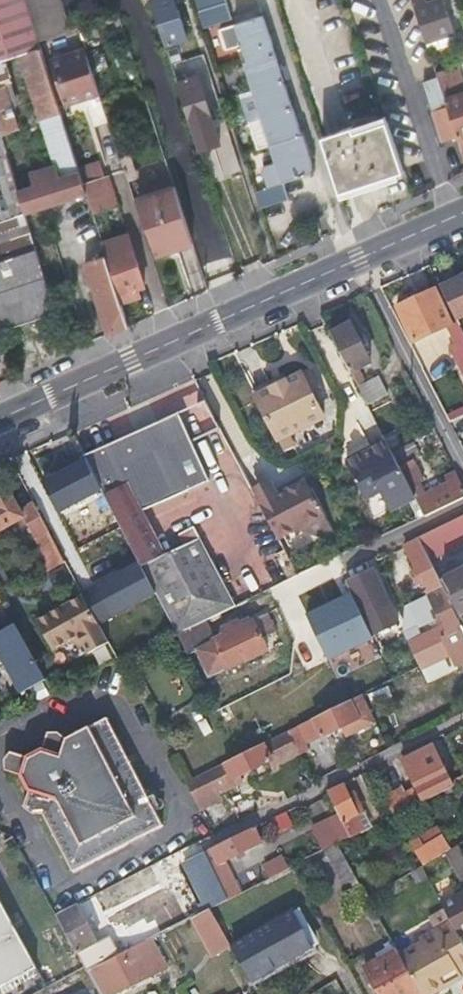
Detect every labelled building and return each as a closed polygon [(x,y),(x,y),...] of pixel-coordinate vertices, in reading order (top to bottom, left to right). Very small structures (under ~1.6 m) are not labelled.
[(5,149),(21,144),(13,117),(3,85),(10,83),(3,61),(19,56),(54,163),(59,177),(79,171),(79,169),(50,76),(39,41),(26,0),(0,0),(0,132),(5,149)] [(39,41),(67,30),(58,0),(26,0),(39,41)] [(165,43),(186,36),(175,0),(152,0),(165,43)] [(224,0),(198,0),(206,25),(229,18),(224,0)] [(410,9),(423,5),(421,0),(407,0),(410,9)] [(450,34),(439,0),(436,0),(423,5),(410,9),(421,43),(450,34)] [(242,62),(251,91),(258,115),(245,119),(254,144),(267,140),(272,159),(259,163),(266,185),(257,188),(263,206),(289,197),(284,181),(314,170),(303,133),(300,134),(262,14),(220,28),(226,46),(241,41),(247,60),(242,62)] [(95,126),(111,122),(88,49),(52,61),(66,105),(86,98),(95,126)] [(462,153),(462,85),(456,66),(436,72),(462,153)] [(197,76),(178,82),(195,136),(198,148),(218,142),(197,76)] [(258,115),(251,91),(239,95),(245,119),(258,115)] [(335,186),(340,202),(403,182),(386,131),(356,141),(353,134),(322,144),(335,186)] [(53,302),(25,214),(18,189),(5,149),(0,132),(0,320),(53,302)] [(101,162),(79,169),(79,171),(82,181),(105,174),(101,162)] [(30,171),(34,184),(59,177),(54,163),(30,171)] [(34,184),(42,209),(45,208),(87,195),(82,181),(79,171),(59,177),(34,184)] [(120,203),(111,172),(105,174),(82,181),(87,195),(92,213),(120,203)] [(25,214),(42,209),(34,184),(18,189),(25,214)] [(181,220),(178,208),(166,212),(170,224),(181,220)] [(170,224),(166,212),(151,217),(155,228),(144,231),(153,259),(190,246),(181,220),(170,224)] [(98,248),(102,260),(116,306),(136,300),(134,292),(141,290),(125,239),(98,248)] [(81,267),(103,340),(124,330),(116,306),(102,260),(81,267)] [(188,290),(202,286),(194,262),(180,267),(188,290)] [(442,289),(459,321),(462,319),(462,280),(448,287),(442,289)] [(459,321),(442,289),(400,307),(414,340),(446,327),(459,321)] [(352,323),(333,333),(369,405),(389,395),(379,376),(367,383),(359,367),(372,361),(352,323)] [(459,327),(450,331),(462,358),(462,335),(459,327)] [(311,370),(303,373),(311,391),(319,387),(311,370)] [(303,373),(288,381),(257,395),(285,450),(295,445),(288,433),(324,416),(311,391),(303,373)] [(257,395),(288,381),(286,377),(255,392),(257,395)] [(178,414),(86,456),(107,498),(128,537),(156,592),(175,629),(177,634),(184,631),(198,623),(236,604),(194,525),(180,533),(186,544),(161,557),(139,513),(208,482),(178,414)] [(394,453),(392,449),(387,440),(350,459),(368,497),(386,488),(395,506),(416,496),(394,453)] [(454,471),(444,476),(447,482),(424,494),(417,481),(423,478),(414,460),(420,457),(414,443),(394,453),(416,496),(419,502),(425,515),(462,498),(462,487),(454,471)] [(277,485),(256,495),(279,539),(299,530),(322,536),(333,530),(307,479),(280,492),(277,485)] [(12,496),(0,501),(0,531),(25,518),(12,496)] [(128,537),(107,498),(61,522),(63,527),(67,526),(76,540),(97,530),(121,574),(116,577),(132,606),(156,592),(128,537)] [(375,523),(380,536),(425,515),(419,502),(375,523)] [(433,559),(462,542),(462,515),(422,535),(433,559)] [(55,541),(42,518),(29,526),(41,548),(55,541)] [(424,579),(429,592),(444,584),(442,580),(433,559),(422,535),(407,542),(419,568),(413,571),(418,582),(424,579)] [(55,541),(41,548),(51,568),(65,560),(61,552),(55,541)] [(65,560),(70,570),(79,564),(70,548),(61,552),(65,560)] [(374,569),(347,583),(373,633),(399,619),(374,569)] [(446,589),(448,588),(462,615),(462,570),(442,580),(444,584),(446,589)] [(405,630),(439,614),(444,624),(435,630),(441,641),(444,640),(455,664),(462,660),(462,627),(446,589),(444,584),(429,592),(409,602),(407,620),(405,630)] [(110,644),(84,596),(38,621),(54,651),(72,641),(73,643),(82,646),(84,645),(90,655),(110,644)] [(226,666),(228,670),(268,651),(262,638),(276,632),(267,614),(244,626),(241,620),(222,629),(223,634),(214,638),(215,641),(199,649),(211,673),(226,666)] [(20,693),(47,679),(17,622),(0,630),(0,658),(1,657),(20,693)] [(198,623),(184,631),(191,646),(206,639),(198,623)] [(376,724),(361,694),(312,719),(321,737),(342,728),(347,738),(376,724)] [(109,719),(86,730),(130,811),(140,806),(150,801),(109,719)] [(296,727),(287,732),(297,753),(307,748),(296,727)] [(63,752),(69,738),(61,730),(50,732),(45,747),(63,752)] [(130,811),(86,730),(77,734),(122,815),(130,811)] [(287,732),(240,755),(213,769),(224,791),(243,783),(241,777),(273,762),(274,764),(297,753),(287,732)] [(122,815),(77,734),(69,738),(63,752),(45,747),(28,755),(25,754),(21,766),(20,769),(24,772),(32,787),(51,794),(44,810),(76,871),(84,867),(69,842),(122,815)] [(389,804),(395,815),(413,806),(454,785),(434,744),(403,761),(417,790),(420,795),(406,801),(404,797),(389,804)] [(16,768),(16,763),(21,752),(13,749),(7,755),(8,762),(11,766),(16,768)] [(21,766),(25,754),(21,752),(16,763),(21,766)] [(224,791),(213,769),(185,783),(200,812),(219,803),(216,795),(224,791)] [(341,783),(327,790),(351,837),(365,831),(350,802),(346,794),(341,783)] [(36,811),(44,810),(51,794),(32,787),(27,804),(36,811)] [(417,790),(404,797),(406,801),(420,795),(417,790)] [(346,794),(350,802),(357,798),(353,791),(346,794)] [(163,827),(150,801),(140,806),(130,811),(122,815),(69,842),(84,867),(163,827)] [(285,810),(269,822),(280,835),(295,823),(285,810)] [(440,826),(411,840),(422,864),(452,850),(440,826)] [(252,827),(204,851),(207,856),(221,884),(229,899),(238,894),(223,862),(260,842),(252,827)] [(337,844),(324,851),(341,880),(353,873),(337,844)] [(207,856),(204,851),(189,858),(192,864),(207,856)] [(271,878),(290,868),(282,853),(263,863),(271,878)] [(210,890),(221,884),(207,856),(192,864),(206,891),(210,890)] [(368,898),(359,883),(341,893),(349,907),(360,901),(366,912),(373,907),(368,898)] [(214,906),(229,899),(221,884),(210,890),(214,906)] [(462,945),(462,944),(462,893),(439,905),(447,920),(462,945)] [(12,915),(2,896),(0,896),(0,921),(12,915)] [(203,903),(206,910),(211,908),(207,901),(203,903)] [(95,937),(77,903),(59,913),(80,951),(98,942),(95,937)] [(206,910),(192,918),(205,942),(224,931),(211,908),(206,910)] [(40,971),(12,915),(0,921),(0,991),(40,971)] [(318,951),(299,916),(249,944),(268,979),(318,951)] [(399,954),(422,993),(432,993),(448,986),(444,979),(454,973),(456,976),(462,971),(462,946),(462,945),(447,920),(418,938),(421,942),(399,954)] [(107,959),(147,939),(154,936),(145,923),(121,935),(118,931),(110,935),(107,931),(95,937),(98,942),(107,959)] [(83,971),(96,993),(114,993),(162,970),(147,939),(107,959),(93,965),(83,971)] [(399,954),(397,950),(366,967),(381,993),(422,993),(399,954)]
